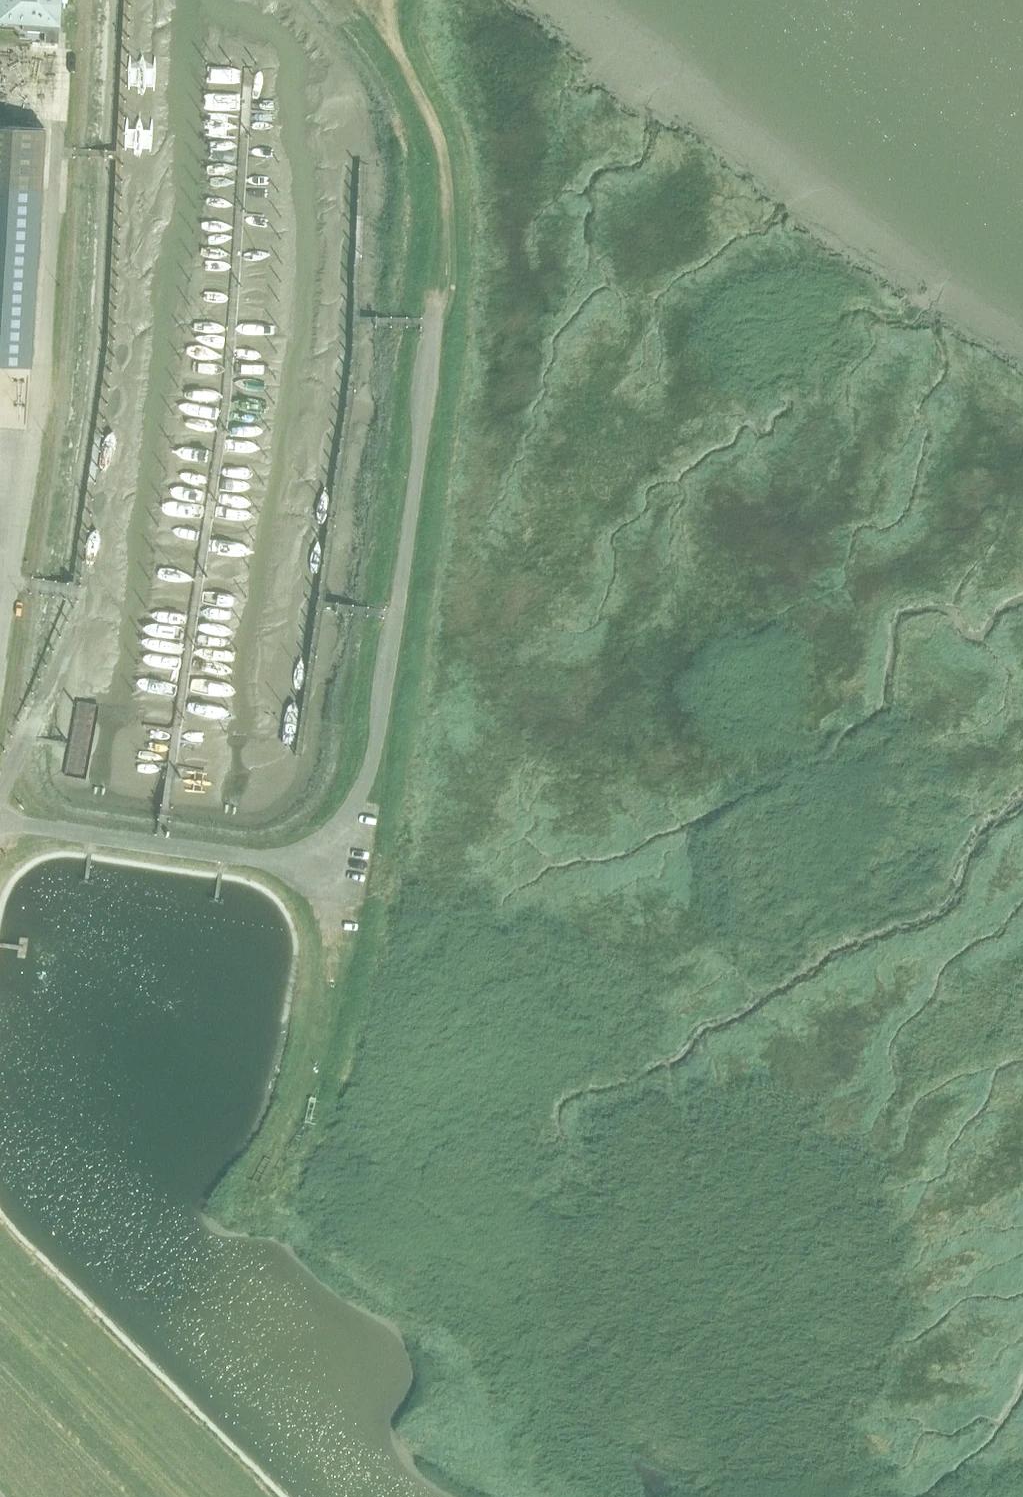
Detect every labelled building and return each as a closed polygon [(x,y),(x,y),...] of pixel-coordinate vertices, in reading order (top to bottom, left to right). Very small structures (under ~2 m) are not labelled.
[(17,22),(19,22),(22,22),(22,29),(46,31),(45,41),(59,42),(59,32),(61,0),(0,0),(0,21),(17,22)] [(79,117),(81,52),(54,52),(52,116),(79,117)] [(31,366),(41,187),(45,129),(0,126),(0,364),(31,366)]
